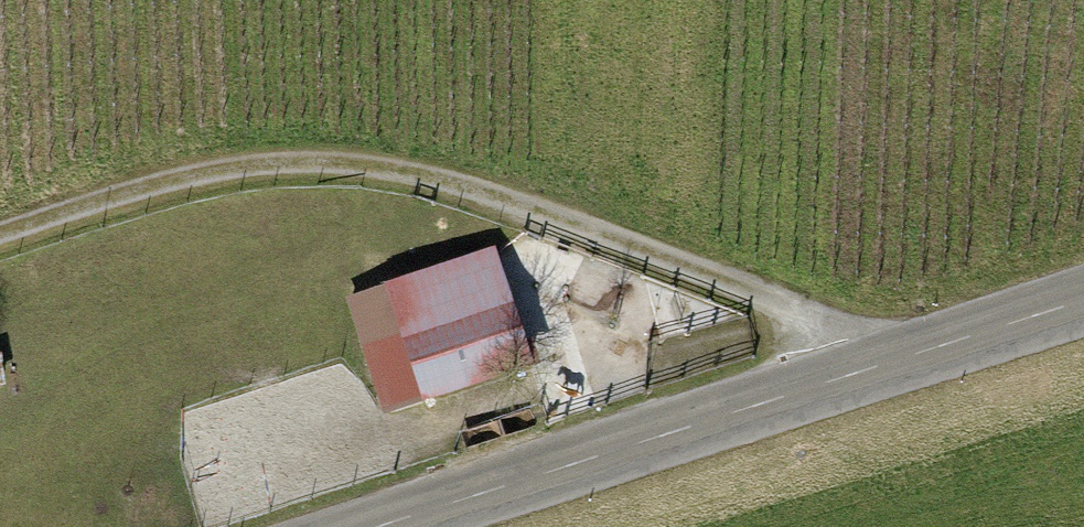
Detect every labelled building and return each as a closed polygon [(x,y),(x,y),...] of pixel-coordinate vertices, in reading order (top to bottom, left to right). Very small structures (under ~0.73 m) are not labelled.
[(507,357),(472,257),(340,304),(376,404),(507,357)]
